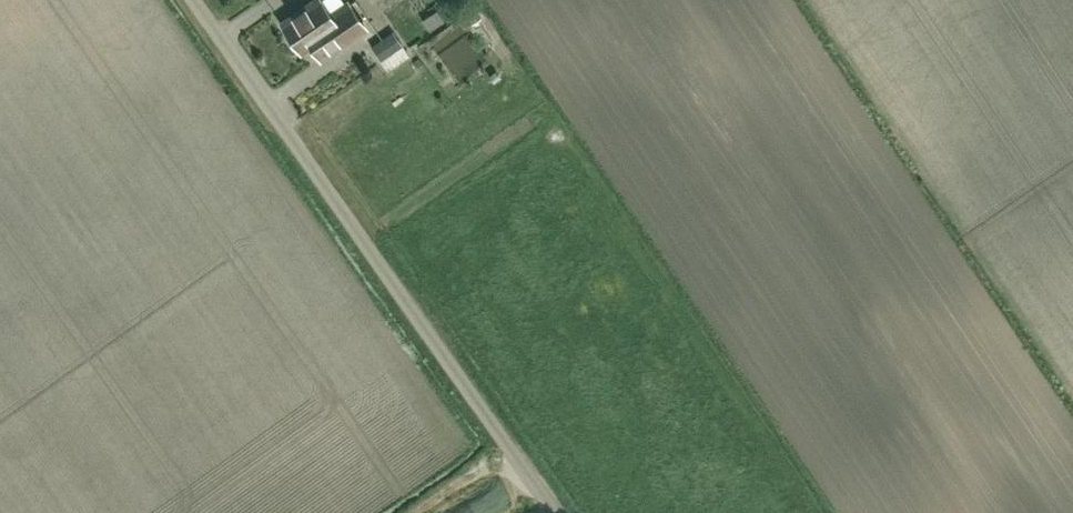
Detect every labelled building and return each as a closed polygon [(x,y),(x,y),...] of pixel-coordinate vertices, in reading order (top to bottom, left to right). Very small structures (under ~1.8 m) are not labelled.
[(333,12),(325,0),(313,0),(284,20),(290,30),(289,35),(294,43),(300,44),(302,47),(312,41),(322,55),(367,25),(351,0),(333,12)] [(374,41),(389,59),(411,42),(395,23),(374,41)] [(467,23),(436,43),(464,84),(494,64),(467,23)] [(522,510),(511,488),(458,512),(515,512),(522,510)]
